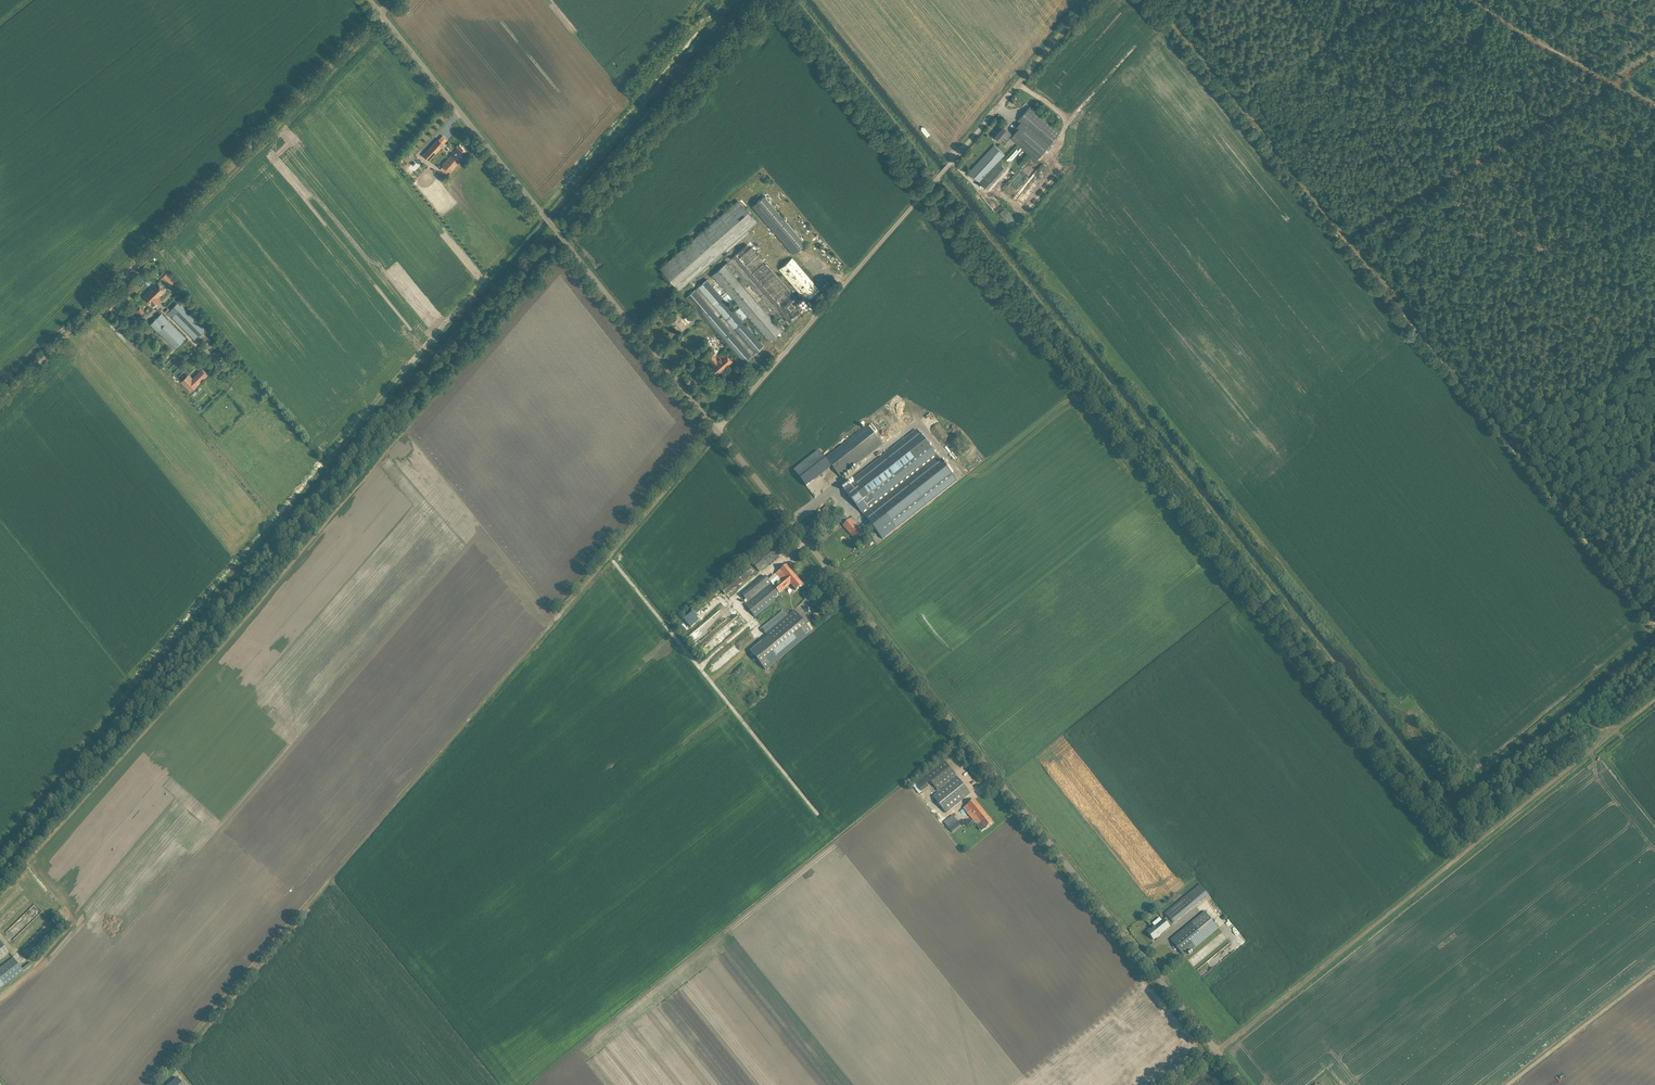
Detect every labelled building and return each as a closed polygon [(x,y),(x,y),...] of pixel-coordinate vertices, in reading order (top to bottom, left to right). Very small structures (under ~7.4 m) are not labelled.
[(1026,126),(1014,140),(1036,160),(1060,132),(1034,110),(1032,108),(1031,107),(1030,106),(1018,120),(1021,122),(1026,126)] [(1004,126),(995,136),(1000,140),(999,141),(1004,145),(1010,137),(1014,140),(1026,126),(1021,122),(1015,128),(1017,130),(1013,134),(1011,133),(1004,126)] [(444,144),(438,139),(423,154),(429,160),(444,144)] [(442,165),(450,172),(462,158),(461,158),(467,151),(460,144),(442,165)] [(969,172),(988,189),(1007,168),(998,161),(1002,157),(991,148),(969,172)] [(404,159),(409,164),(416,156),(412,152),(404,159)] [(752,205),(793,253),(805,243),(764,195),(752,205)] [(688,281),(695,289),(698,287),(692,281),(749,232),(747,230),(757,222),(754,218),(757,215),(745,201),(742,204),(738,200),(660,267),(679,289),(688,281)] [(749,243),(712,275),(740,307),(735,311),(742,320),(747,316),(765,336),(769,340),(782,329),(778,325),(787,318),(789,320),(804,307),(749,243)] [(787,278),(806,300),(820,289),(792,257),(779,268),(784,275),(787,278)] [(176,280),(168,272),(163,277),(171,285),(176,280)] [(695,289),(686,297),(715,331),(743,363),(764,345),(742,320),(735,311),(707,279),(698,287),(695,289)] [(152,304),(153,306),(160,299),(158,298),(166,290),(158,282),(143,296),(151,305),(152,304)] [(172,317),(194,339),(204,329),(178,303),(167,314),(171,318),(172,317)] [(186,337),(162,313),(151,324),(175,348),(186,337)] [(675,325),(679,330),(685,325),(680,320),(682,318),(677,313),(674,316),(676,318),(671,322),(674,326),(675,325)] [(689,314),(683,319),(687,323),(693,318),(689,314)] [(732,360),(723,350),(716,356),(713,354),(709,358),(714,364),(710,367),(716,375),(732,360)] [(181,381),(191,391),(208,374),(202,369),(193,378),(189,374),(181,381)] [(826,458),(841,478),(883,445),(868,425),(826,458)] [(854,481),(856,483),(846,491),(883,539),(958,481),(918,430),(854,481)] [(831,468),(819,451),(794,471),(807,487),(831,468)] [(860,530),(850,519),(843,526),(852,536),(853,535),(858,541),(864,536),(859,531),(860,530)] [(751,562),(759,572),(779,556),(770,546),(751,562)] [(780,582),(774,587),(779,593),(780,592),(790,583),(796,590),(802,585),(786,565),(775,575),(780,582)] [(771,584),(748,603),(745,606),(755,618),(782,595),(780,592),(779,593),(774,587),(771,584)] [(691,627),(698,621),(697,618),(699,617),(693,610),(691,611),(692,613),(685,619),(691,627)] [(769,637),(750,652),(766,671),(812,633),(794,610),(767,633),(769,637)] [(718,643),(727,632),(729,629),(726,626),(715,640),(718,643)] [(956,776),(944,761),(926,775),(938,791),(956,776)] [(933,796),(946,813),(971,794),(957,777),(933,796)] [(964,808),(978,825),(981,822),(979,819),(986,814),(975,800),(964,808)] [(981,822),(986,828),(993,823),(986,814),(979,819),(981,822)] [(962,827),(954,816),(953,815),(944,822),(953,834),(962,827)] [(1161,897),(1164,902),(1175,894),(1171,889),(1161,897)] [(1165,913),(1173,924),(1195,906),(1187,895),(1165,913)] [(1171,939),(1185,956),(1218,928),(1205,912),(1171,939)] [(1154,926),(1147,932),(1154,940),(1170,927),(1165,920),(1156,928),(1154,926)] [(9,953),(0,942),(0,960),(9,953)] [(32,965),(30,962),(21,969),(13,958),(0,968),(0,989),(32,965)] [(1331,1082),(1327,1076),(1315,1084),(1328,1084),(1331,1082)]
